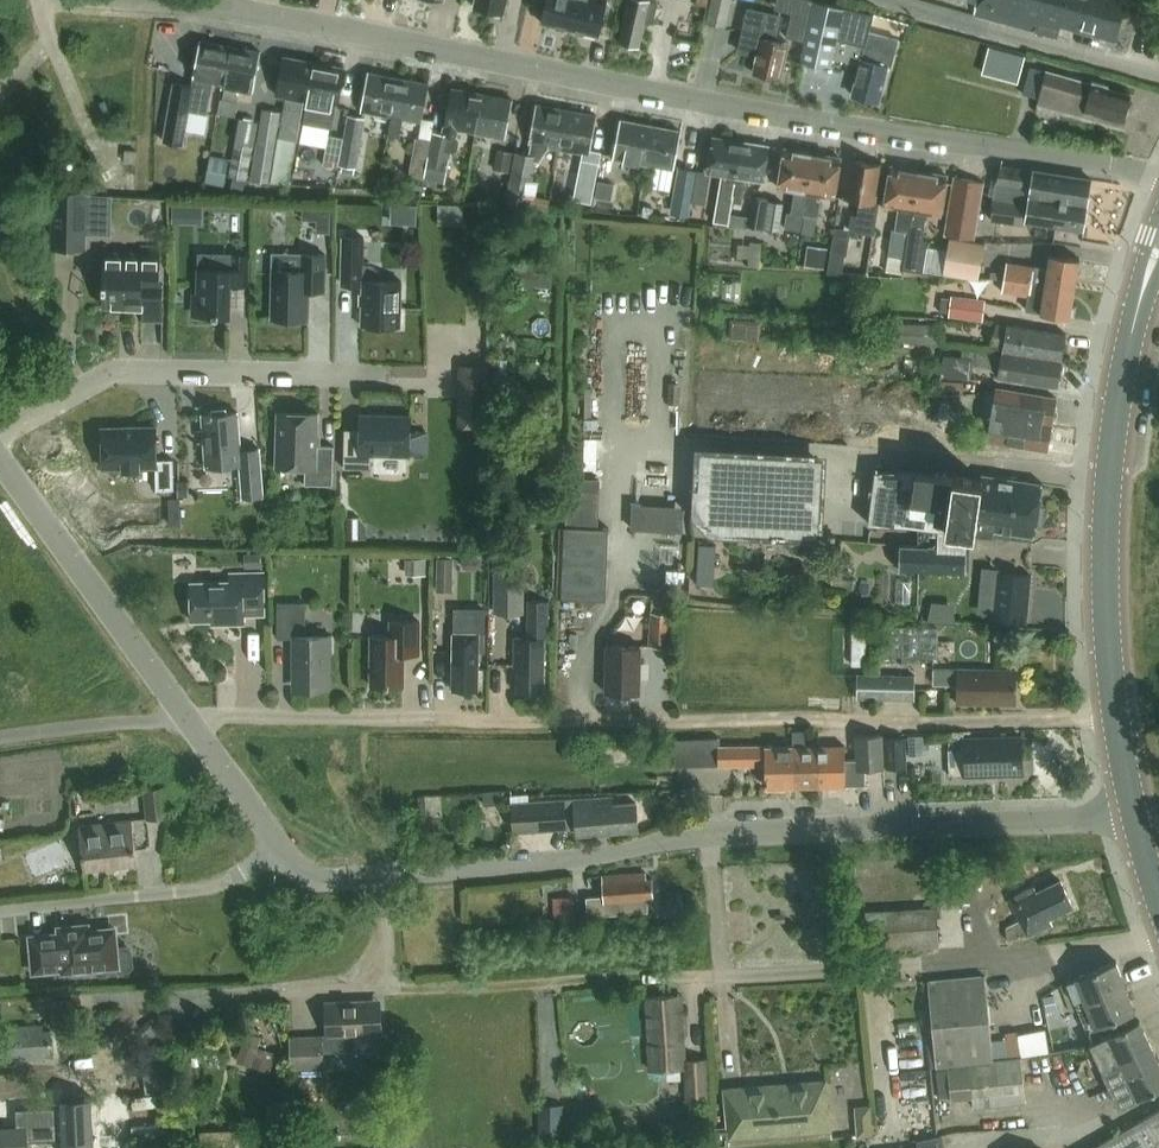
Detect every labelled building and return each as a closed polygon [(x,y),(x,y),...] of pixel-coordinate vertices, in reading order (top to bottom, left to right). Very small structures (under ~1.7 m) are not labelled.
[(475,8),(504,15),(507,0),(477,0),(475,8)] [(571,30),(579,0),(548,0),(543,24),(571,30)] [(571,30),(600,37),(609,0),(579,0),(571,30)] [(659,0),(630,0),(621,42),(640,46),(645,21),(654,23),(659,0)] [(707,21),(726,26),(733,0),(712,0),(707,21)] [(805,0),(796,0),(791,19),(808,23),(813,2),(805,0)] [(1115,41),(1126,0),(979,0),(975,15),(1058,37),(1063,22),(1115,37),(1114,40),(1115,41)] [(869,33),(873,16),(816,2),(811,21),(805,46),(801,63),(830,70),(833,59),(837,41),(864,48),(860,66),(853,95),(880,101),(888,65),(892,66),(898,39),(869,33)] [(758,56),(754,72),(782,79),(790,43),(778,40),(783,17),(768,13),(758,56)] [(224,85),(231,46),(201,41),(192,87),(175,84),(165,142),(182,145),(187,112),(207,116),(213,83),(224,85)] [(837,41),(833,59),(860,66),(864,48),(837,41)] [(234,102),(236,87),(254,91),(262,52),(231,46),(224,85),(221,100),(234,102)] [(992,48),(985,73),(1020,83),(1028,58),(992,48)] [(308,101),(316,62),(285,57),(278,95),(308,101)] [(308,101),(304,122),(332,127),(336,106),(339,107),(346,68),(316,62),(308,101)] [(1031,67),(1024,95),(1039,99),(1039,100),(1101,116),(1123,122),(1131,94),(1110,88),(1109,84),(1093,80),(1092,83),(1031,67)] [(391,125),(400,78),(369,72),(362,111),(392,117),(391,125)] [(400,140),(403,119),(423,123),(430,84),(400,78),(391,125),(389,138),(400,140)] [(476,133),(484,94),(453,88),(450,106),(438,104),(433,134),(453,138),(456,138),(457,129),(476,133)] [(507,139),(514,100),(484,94),(476,133),(507,139)] [(560,149),(568,110),(537,104),(530,143),(560,149)] [(263,108),(250,177),(270,181),(283,112),(263,108)] [(597,163),(600,151),(592,150),(598,116),(568,110),(560,149),(575,152),(573,163),(579,165),(580,159),(597,163)] [(345,138),(344,143),(340,165),(357,169),(366,117),(349,114),(345,138)] [(644,165),(652,126),(622,120),(614,159),(644,165)] [(248,178),(257,124),(241,121),(237,142),(235,142),(229,175),(248,178)] [(675,171),(682,132),(652,126),(644,165),(675,171)] [(444,184),(453,138),(433,134),(431,140),(424,180),(444,184)] [(325,148),(322,166),(339,169),(340,165),(344,143),(345,138),(328,135),(325,148)] [(431,140),(416,137),(409,177),(424,180),(431,140)] [(724,175),(737,177),(742,142),(714,137),(709,172),(713,173),(724,175)] [(737,177),(733,198),(742,199),(745,178),(765,182),(771,147),(742,142),(737,177)] [(804,216),(814,154),(786,149),(779,188),(795,191),(791,214),(804,216)] [(125,150),(124,162),(137,163),(138,151),(125,150)] [(498,150),(494,170),(511,173),(514,153),(498,150)] [(535,183),(539,158),(516,153),(507,202),(530,206),(531,199),(535,200),(539,183),(535,183)] [(814,154),(804,216),(815,217),(819,195),(835,197),(842,158),(814,154)] [(224,186),(229,159),(211,156),(206,182),(224,186)] [(589,200),(597,163),(580,159),(579,165),(572,197),(589,200)] [(849,232),(851,232),(874,236),(878,204),(875,204),(881,165),(853,160),(847,199),(860,201),(858,216),(852,216),(849,230),(849,232)] [(1001,165),(993,219),(1026,225),(1026,221),(1084,231),(1093,179),(1001,165)] [(679,167),(670,214),(688,217),(697,171),(679,167)] [(892,230),(891,235),(888,257),(905,259),(909,238),(914,210),(920,172),(892,167),(885,206),(899,208),(895,231),(892,230)] [(699,171),(694,203),(708,205),(713,173),(709,172),(699,171)] [(925,212),(942,215),(948,176),(920,172),(914,210),(925,212)] [(729,226),(733,198),(737,177),(724,175),(716,224),(729,226)] [(954,179),(944,236),(951,238),(964,239),(975,241),(984,184),(954,179)] [(598,180),(595,197),(612,200),(615,184),(598,181),(598,180)] [(54,248),(85,249),(85,234),(86,193),(86,191),(55,190),(54,248)] [(750,224),(765,227),(770,199),(770,197),(754,195),(750,224)] [(765,227),(781,229),(786,201),(770,199),(765,227)] [(172,205),(172,224),(188,225),(188,205),(172,205)] [(925,273),(930,241),(925,240),(928,218),(925,217),(925,212),(914,210),(909,238),(904,270),(925,273)] [(543,229),(543,242),(558,242),(558,230),(543,229)] [(342,265),(344,265),(343,284),(363,285),(362,325),(401,326),(402,281),(379,280),(379,271),(372,265),(364,265),(364,237),(343,237),(342,265)] [(950,238),(944,273),(980,279),(986,244),(950,238)] [(104,283),(103,306),(143,307),(163,308),(164,284),(160,284),(161,247),(105,246),(104,283)] [(828,269),(830,249),(809,246),(806,266),(828,269)] [(248,286),(249,256),(202,254),(201,268),(199,268),(198,293),(194,293),(193,313),(214,314),(214,317),(231,317),(232,286),(248,286)] [(325,291),(326,254),(303,254),(303,270),(273,270),(272,319),(308,319),(309,291),(325,291)] [(843,275),(845,257),(831,255),(829,273),(843,275)] [(1006,278),(1075,289),(1080,259),(1051,255),(1049,269),(1008,262),(1006,278)] [(536,266),(536,280),(541,284),(552,284),(552,267),(536,266)] [(992,276),(1006,278),(1007,272),(993,270),(992,276)] [(1070,318),(1075,289),(1006,278),(1003,293),(1029,297),(1026,311),(1042,313),(1042,314),(1070,318)] [(986,300),(952,296),(949,316),(983,321),(986,300)] [(766,333),(767,311),(738,310),(738,332),(766,333)] [(995,323),(991,346),(1004,348),(1004,351),(1063,361),(1067,334),(1008,325),(1008,326),(995,323)] [(942,325),(903,324),(902,344),(942,346),(942,325)] [(1001,369),(1000,377),(1059,387),(1063,361),(1004,351),(1003,355),(1001,369)] [(961,357),(941,355),(939,377),(966,379),(969,358),(961,357)] [(484,387),(458,386),(457,423),(483,424),(484,387)] [(993,414),(1052,424),(1057,398),(997,388),(993,414)] [(244,498),(264,496),(260,449),(241,450),(238,412),(203,415),(207,467),(241,465),(244,498)] [(319,413),(278,412),(277,467),(306,468),(305,485),(333,486),(334,446),(318,446),(319,413)] [(1048,450),(1052,424),(993,414),(989,441),(1048,450)] [(411,417),(361,416),(361,440),(345,440),(345,468),(372,469),(372,453),(411,454),(411,417)] [(157,490),(175,490),(174,460),(157,460),(156,427),(103,428),(104,468),(124,468),(124,470),(141,470),(141,467),(156,467),(157,490)] [(824,541),(828,454),(697,447),(693,516),(711,535),(824,541)] [(876,473),(870,523),(920,526),(939,528),(969,532),(974,532),(975,528),(979,501),(982,480),(917,471),(876,473)] [(982,480),(979,501),(1039,510),(1043,484),(983,475),(982,480)] [(189,481),(178,481),(178,496),(189,496),(189,481)] [(974,532),(974,535),(1010,540),(1011,534),(1036,537),(1039,510),(979,501),(975,528),(974,532)] [(345,516),(345,539),(366,539),(366,525),(360,517),(345,516)] [(562,526),(559,597),(606,599),(608,528),(598,527),(586,527),(565,526),(562,526)] [(900,545),(899,569),(900,569),(967,572),(969,534),(969,532),(939,528),(920,526),(920,546),(900,545)] [(261,553),(245,554),(245,568),(261,567),(261,553)] [(455,559),(438,558),(437,591),(454,592),(455,559)] [(708,563),(689,571),(696,587),(715,578),(708,563)] [(495,564),(495,613),(512,613),(526,613),(526,583),(525,564),(495,564)] [(994,615),(994,618),(1028,621),(1028,618),(1031,572),(997,570),(996,587),(994,615)] [(244,615),(265,614),(264,573),(231,574),(231,582),(191,583),(192,621),(225,620),(225,624),(245,624),(244,615)] [(833,573),(831,586),(853,589),(855,575),(833,573)] [(544,692),(544,638),(548,638),(548,595),(529,595),(529,638),(514,639),(514,667),(518,667),(518,691),(544,692)] [(961,618),(960,598),(935,600),(936,619),(961,618)] [(306,603),(278,603),(278,639),(295,638),(295,685),(330,684),(329,653),(333,653),(333,636),(306,636),(306,603)] [(454,607),(454,633),(480,633),(485,633),(486,608),(454,607)] [(672,616),(652,615),(650,648),(670,649),(672,616)] [(391,637),(372,636),(371,686),(405,686),(405,654),(420,654),(421,622),(391,622),(391,637)] [(882,626),(881,656),(938,658),(939,628),(882,626)] [(852,627),(852,665),(867,665),(867,628),(852,627)] [(454,633),(453,689),(479,690),(480,633),(454,633)] [(640,694),(641,646),(608,645),(606,693),(640,694)] [(960,703),(1016,704),(1017,671),(960,670),(936,670),(936,685),(960,685),(960,703)] [(858,699),(915,701),(916,675),(859,674),(858,699)] [(793,732),(793,734),(793,747),(794,787),(820,787),(819,746),(805,747),(804,731),(793,732)] [(923,735),(908,736),(909,756),(924,755),(923,735)] [(701,737),(701,764),(767,765),(767,788),(794,787),(793,747),(767,747),(767,746),(716,746),(717,737),(701,737)] [(886,767),(885,740),(885,737),(856,738),(857,765),(857,772),(866,771),(886,771),(886,767)] [(951,776),(965,776),(1023,774),(1022,737),(949,739),(951,776)] [(905,740),(885,740),(886,767),(896,767),(906,767),(905,740)] [(562,744),(563,758),(575,758),(575,744),(562,744)] [(819,746),(820,787),(866,786),(866,771),(857,772),(857,765),(845,765),(845,746),(819,746)] [(171,787),(148,789),(150,820),(173,819),(171,787)] [(499,791),(482,793),(483,805),(500,803),(499,791)] [(527,804),(511,806),(513,834),(530,832),(567,829),(567,827),(576,826),(577,835),(639,830),(637,803),(611,805),(611,797),(574,800),(530,804),(527,804)] [(85,871),(138,865),(133,820),(80,826),(85,871)] [(648,898),(654,897),(653,879),(647,879),(646,873),(603,876),(604,896),(587,897),(588,916),(649,912),(648,898)] [(1051,918),(1074,907),(1061,880),(1037,892),(1035,886),(1010,898),(1022,922),(1007,927),(1007,938),(1008,941),(1029,936),(1053,924),(1051,918)] [(555,919),(575,918),(573,893),(554,895),(555,919)] [(868,950),(940,946),(937,908),(866,912),(868,950)] [(78,932),(78,926),(59,928),(60,934),(30,937),(34,973),(63,970),(63,973),(118,968),(119,972),(130,970),(133,966),(132,951),(128,947),(117,948),(116,929),(78,932)] [(1136,1022),(1132,1013),(1136,1011),(1117,961),(1067,981),(1087,1030),(1089,1029),(1094,1042),(1136,1022)] [(948,1065),(994,1061),(992,1042),(985,976),(928,981),(936,1067),(948,1065)] [(682,1068),(682,1060),(681,1042),(684,1042),(682,1001),(675,1002),(675,995),(647,997),(650,1044),(649,1044),(650,1070),(682,1068)] [(357,1036),(374,1035),(380,1035),(380,1036),(383,1036),(383,1034),(381,1034),(380,1008),(373,1009),(373,1001),(327,1002),(328,1037),(357,1036)] [(1158,1089),(1158,1060),(1140,1021),(1136,1022),(1094,1042),(1091,1044),(1120,1107),(1158,1089)] [(53,1053),(52,1031),(45,1032),(44,1026),(0,1028),(0,1049),(1,1061),(46,1059),(46,1053),(53,1053)] [(262,1038),(246,1032),(237,1060),(270,1072),(277,1052),(259,1046),(262,1038)] [(1006,1041),(992,1042),(994,1061),(1022,1058),(1018,1033),(1005,1035),(1006,1041)] [(328,1037),(323,1037),(324,1053),(358,1052),(357,1036),(328,1037)] [(323,1037),(291,1038),(292,1083),(325,1082),(324,1053),(323,1037)] [(145,1074),(147,1095),(171,1092),(166,1048),(150,1050),(153,1073),(145,1074)] [(994,1061),(948,1065),(952,1099),(972,1097),(973,1108),(1026,1102),(1022,1058),(994,1061)] [(682,1060),(682,1068),(684,1100),(707,1099),(705,1059),(682,1060)] [(0,1068),(0,1082),(15,1081),(15,1068),(0,1068)] [(730,1145),(729,1139),(832,1130),(827,1080),(725,1089),(728,1130),(715,1131),(716,1146),(730,1145)] [(34,1145),(70,1144),(70,1147),(101,1147),(99,1100),(68,1101),(68,1110),(22,1112),(22,1128),(0,1130),(0,1147),(34,1147),(34,1145)] [(537,1137),(562,1137),(562,1104),(537,1104),(537,1137)] [(868,1105),(852,1106),(853,1135),(870,1134),(868,1105)] [(1093,1147),(1158,1147),(1158,1110),(1093,1147)] [(199,1147),(239,1147),(239,1131),(198,1132),(199,1147)] [(919,1140),(919,1147),(945,1147),(944,1137),(919,1140)]
